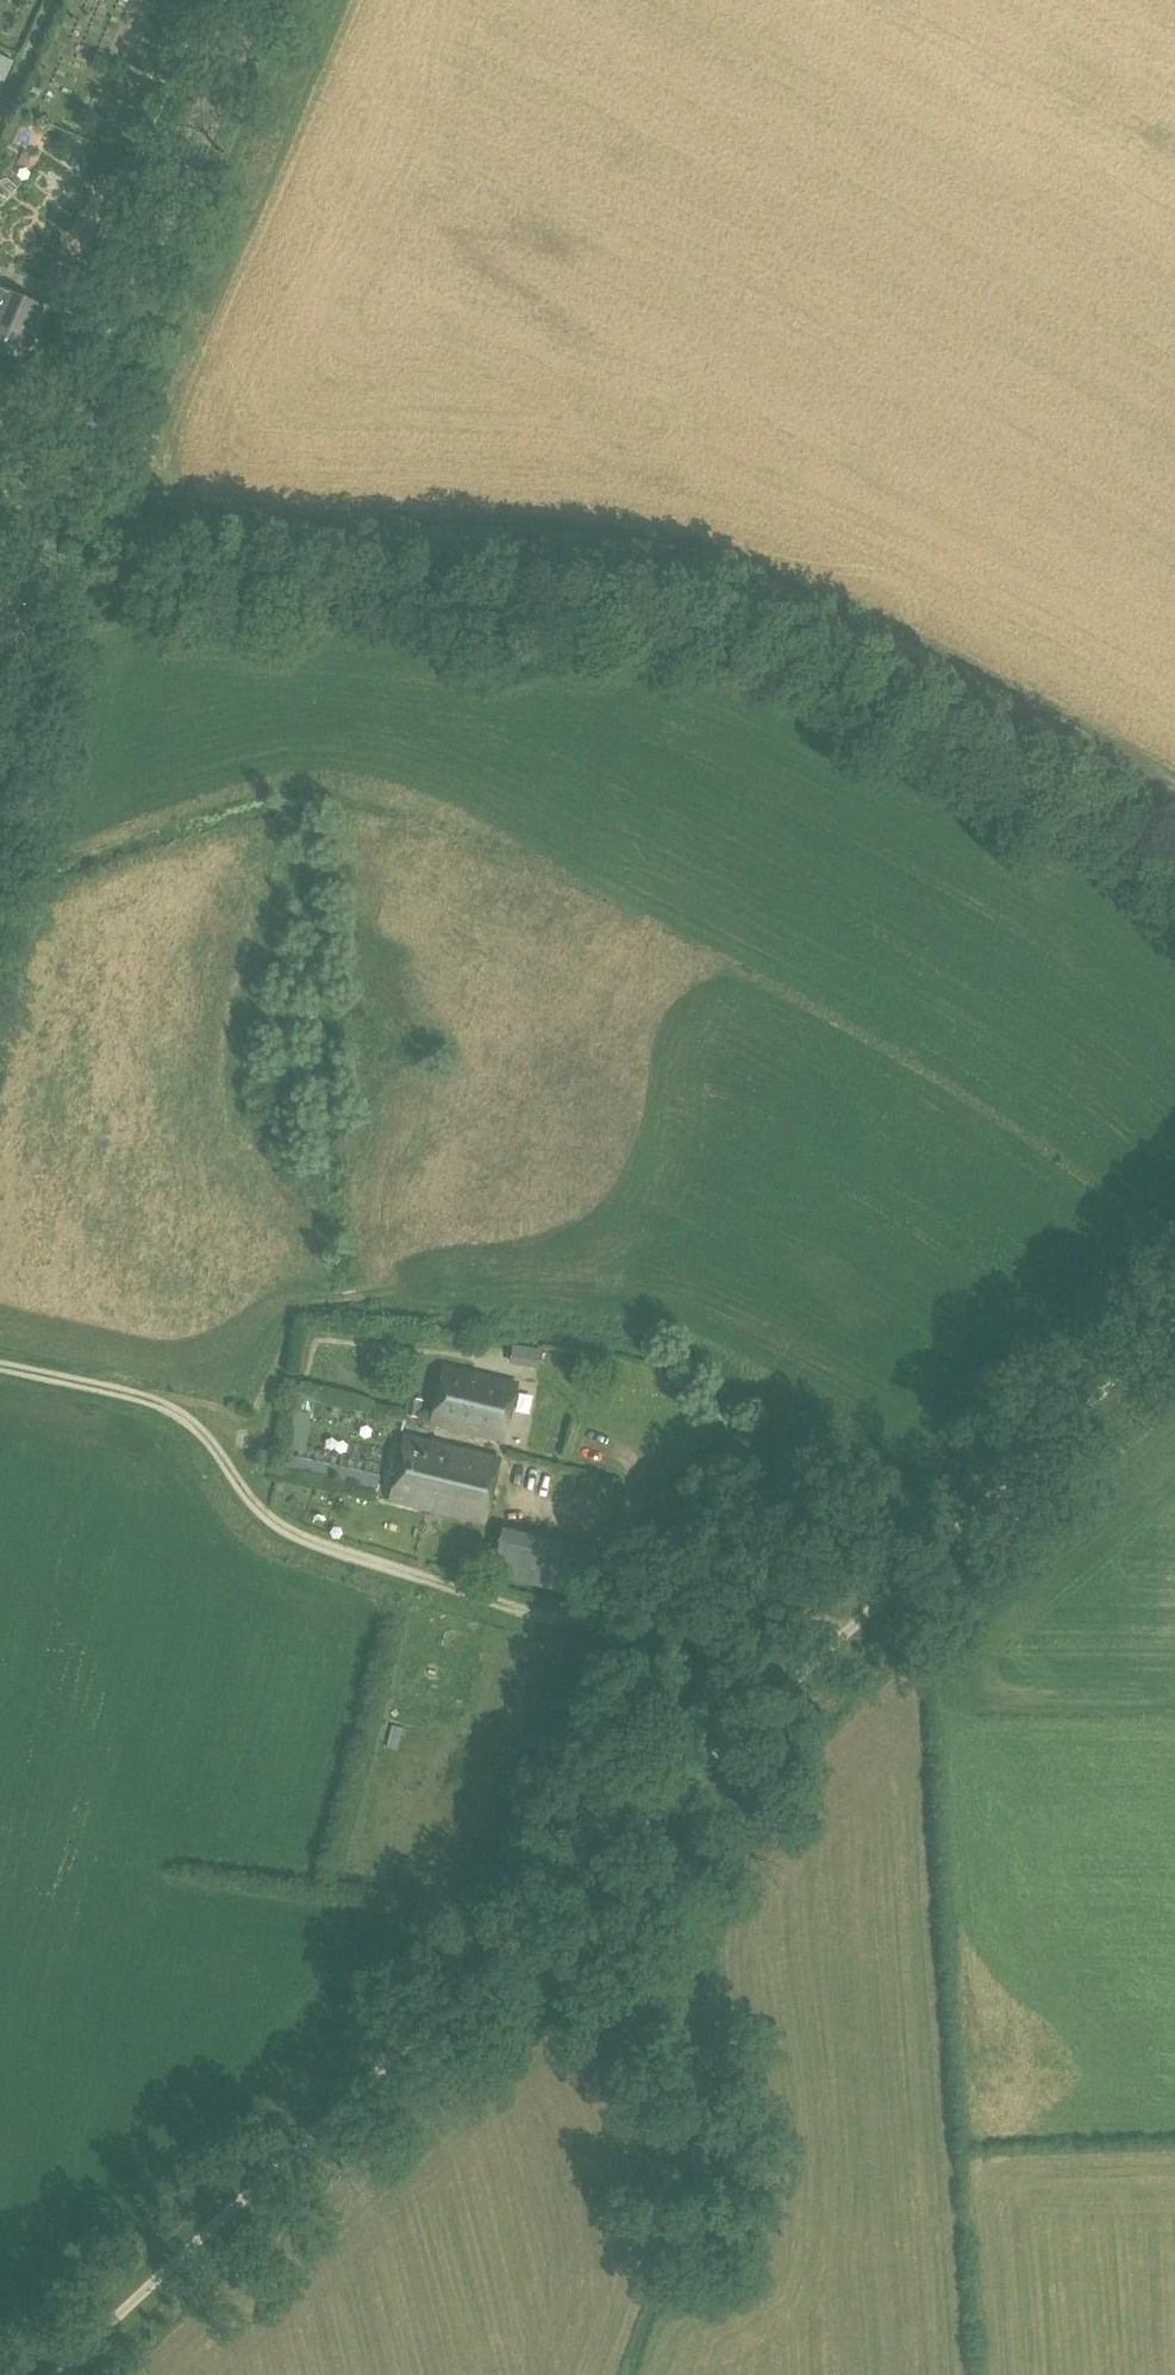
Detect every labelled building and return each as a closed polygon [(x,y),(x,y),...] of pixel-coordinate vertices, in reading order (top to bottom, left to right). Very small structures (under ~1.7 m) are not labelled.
[(8,59),(0,55),(0,77),(8,59)] [(16,123),(8,141),(18,145),(26,128),(16,123)] [(33,335),(32,334),(30,332),(42,306),(0,287),(0,340),(22,350),(23,348),(25,348),(28,348),(31,347),(33,345),(34,343),(34,340),(34,338),(33,335)] [(515,1343),(512,1362),(526,1364),(528,1354),(529,1345),(515,1343)] [(553,1380),(555,1366),(527,1364),(526,1377),(553,1380)] [(429,1422),(502,1440),(516,1384),(443,1366),(429,1422)] [(403,1416),(418,1418),(421,1400),(406,1398),(405,1401),(404,1412),(403,1416)] [(388,1501),(483,1524),(499,1458),(404,1436),(388,1501)]
